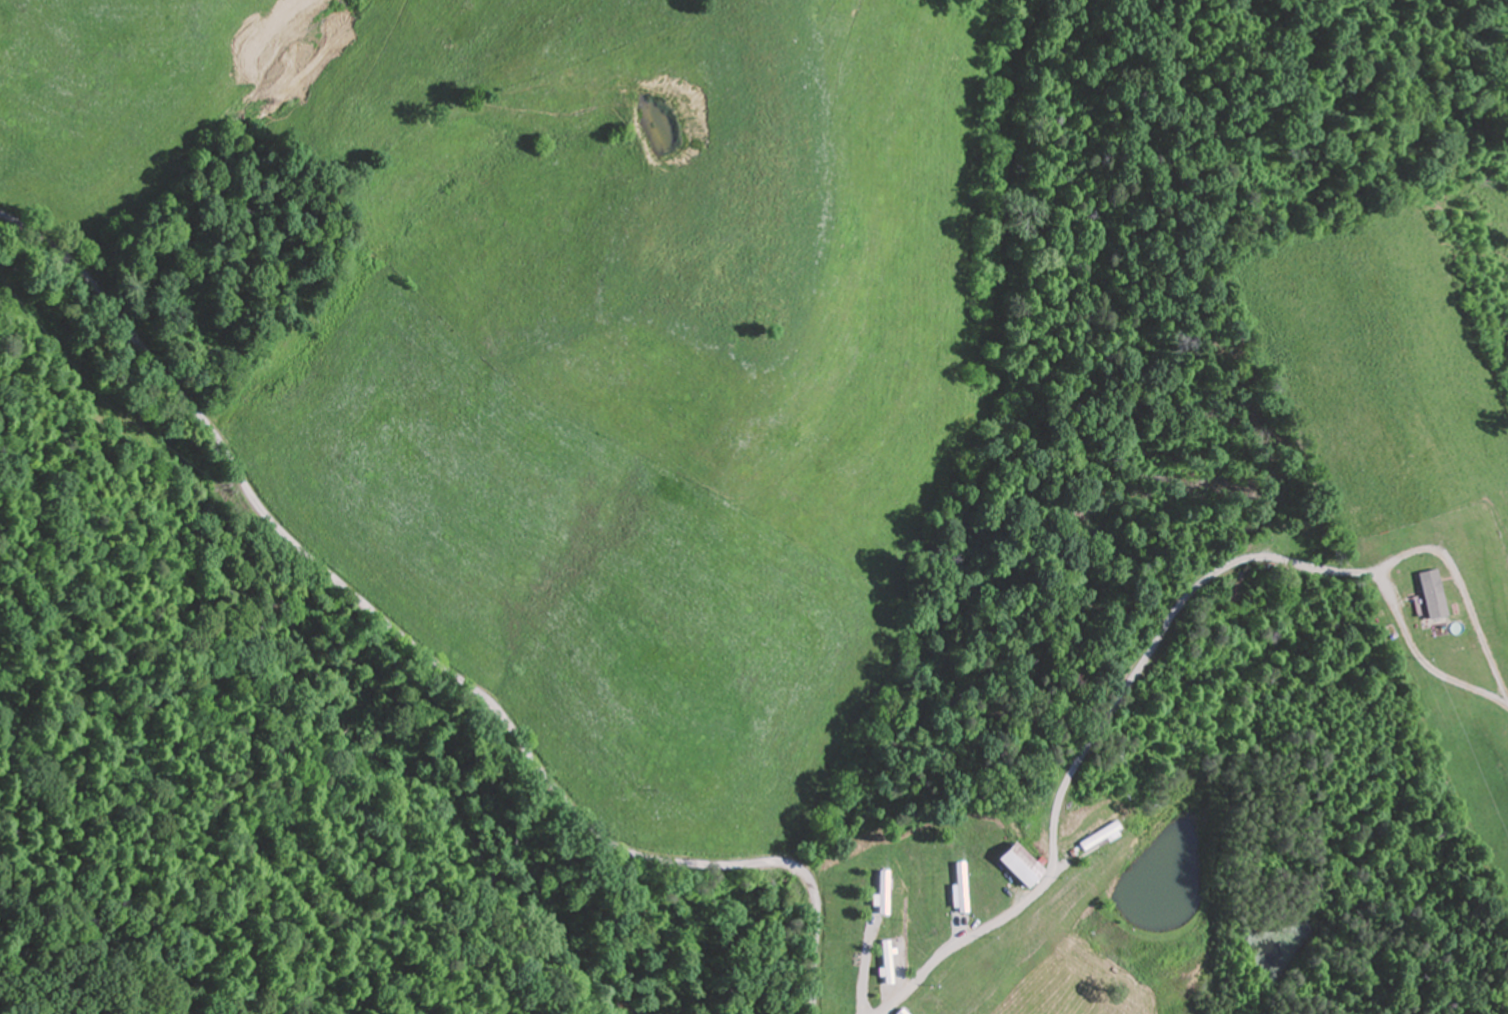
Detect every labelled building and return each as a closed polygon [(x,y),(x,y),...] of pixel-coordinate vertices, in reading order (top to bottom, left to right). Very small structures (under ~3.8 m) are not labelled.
[(1026,888),(1044,870),(1014,841),(996,859),(1026,888)] [(891,869),(880,869),(880,895),(874,895),(874,905),(880,905),(880,914),(891,914),(891,869)]
